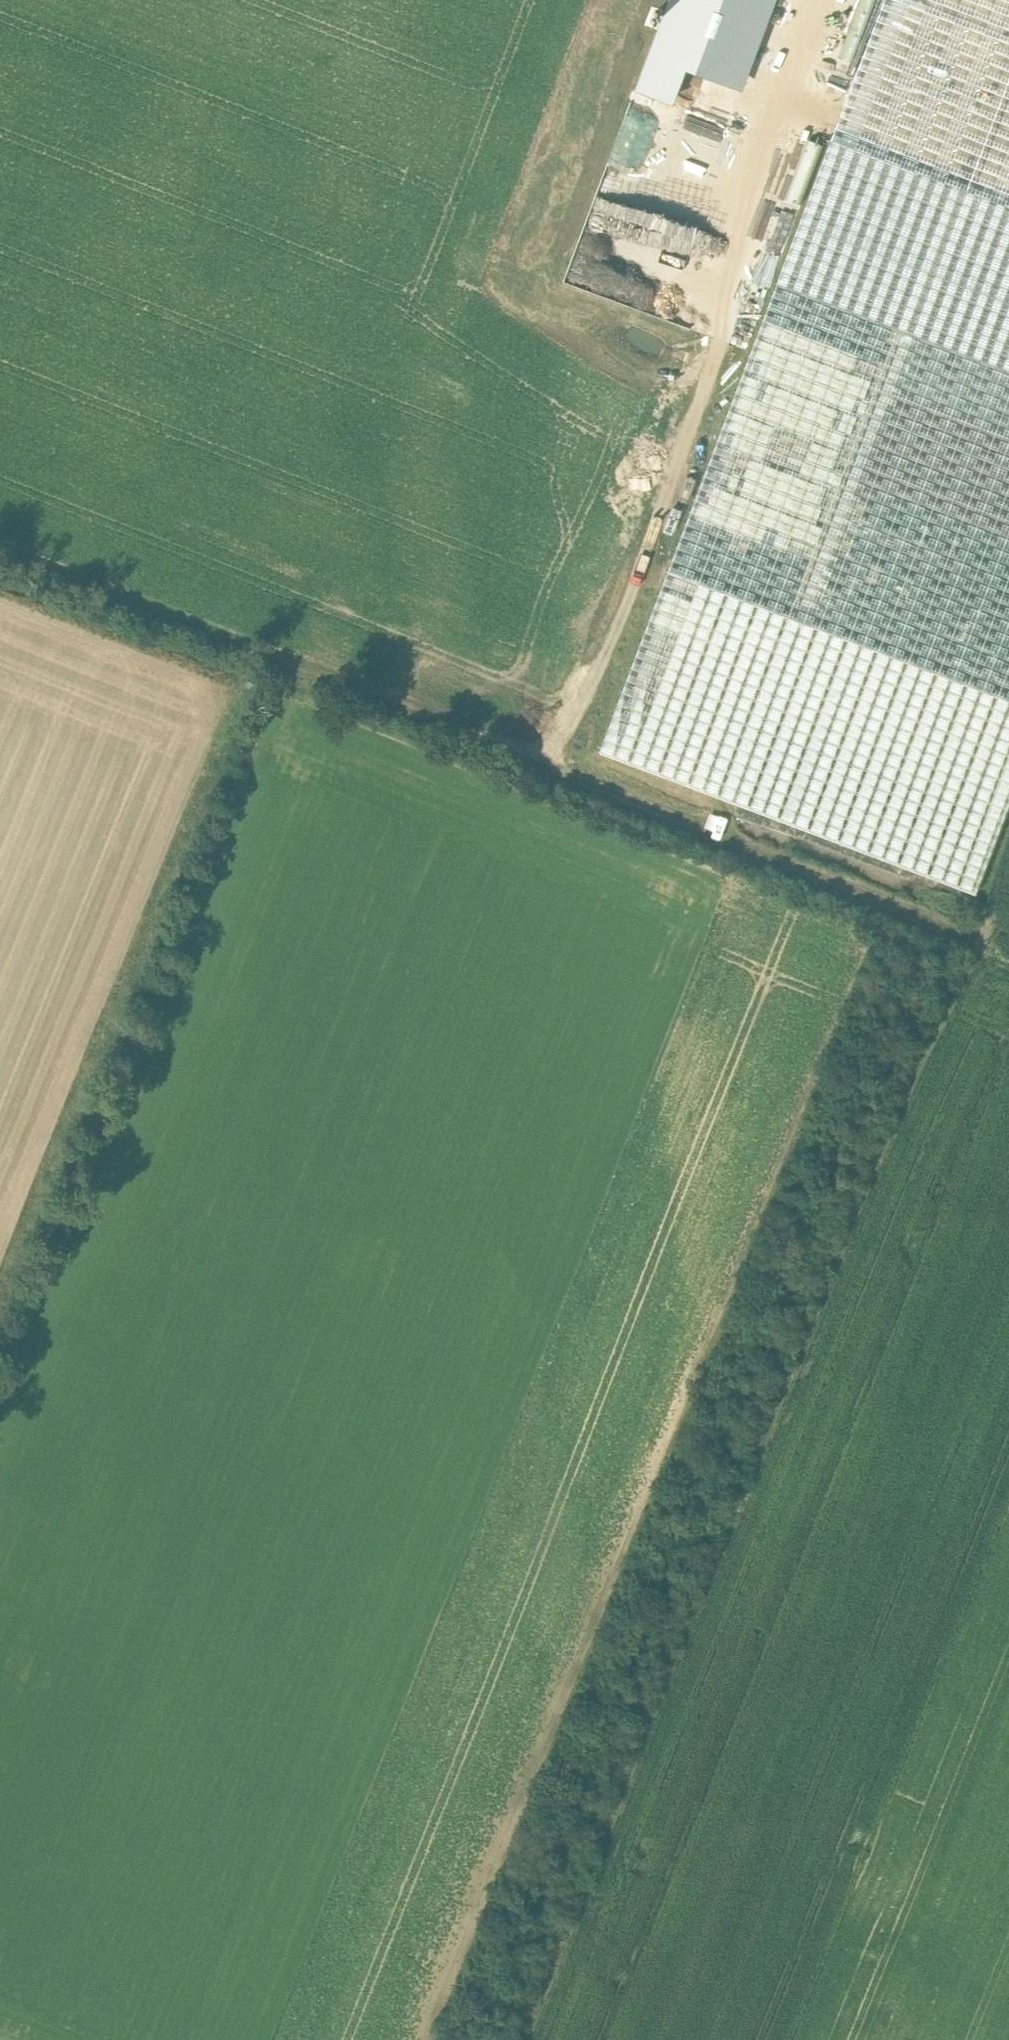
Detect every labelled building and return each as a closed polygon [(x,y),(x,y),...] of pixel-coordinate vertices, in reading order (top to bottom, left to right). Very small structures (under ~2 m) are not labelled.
[(1008,701),(1008,0),(888,0),(835,140),(831,139),(667,571),(1008,701)]
